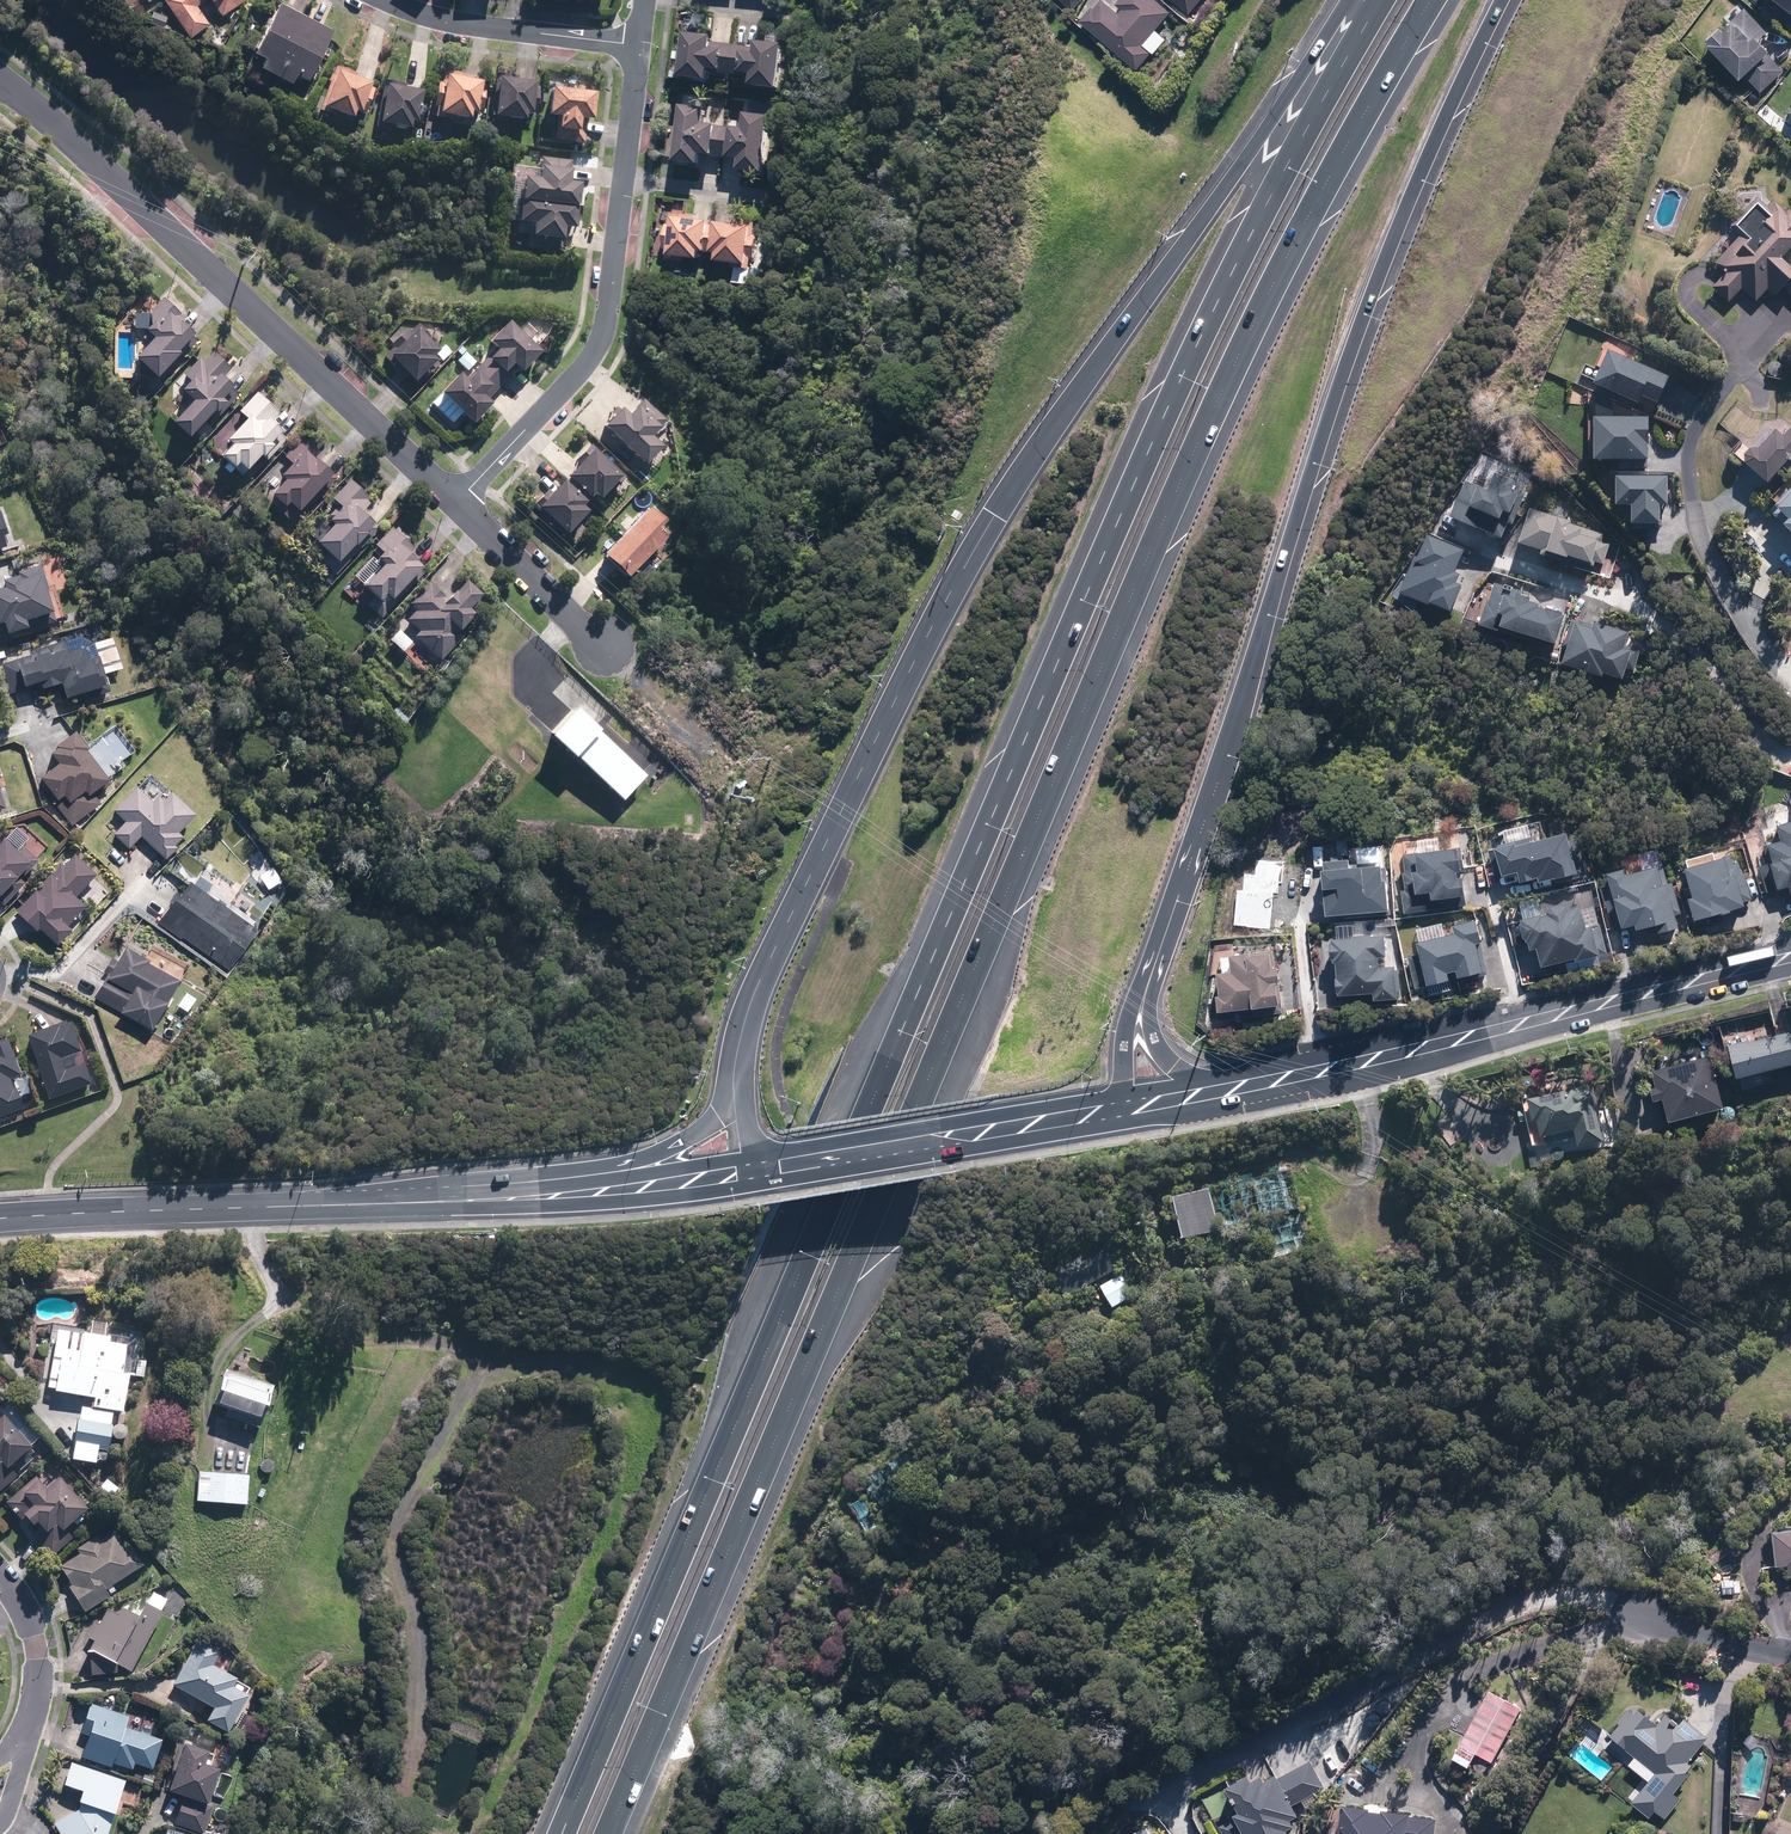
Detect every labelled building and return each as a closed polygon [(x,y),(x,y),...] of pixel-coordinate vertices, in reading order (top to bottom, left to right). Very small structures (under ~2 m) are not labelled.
[(185,40),(206,26),(194,8),(203,2),(205,5),(208,3),(217,18),(242,2),(241,0),(159,0),(185,40)] [(1071,12),(1081,0),(1057,0),(1071,12)] [(1076,22),(1135,71),(1150,53),(1142,47),(1170,13),(1154,0),(1120,0),(1115,5),(1119,9),(1115,14),(1100,1),(1076,22)] [(1188,16),(1202,0),(1170,0),(1188,16)] [(1790,16),(1790,0),(1768,0),(1790,16)] [(253,70),(284,86),(289,77),(300,83),(326,32),(272,4),(246,56),(257,61),(253,70)] [(1700,44),(1701,46),(1734,81),(1740,76),(1756,93),(1780,71),(1755,45),(1767,33),(1741,5),(1700,44)] [(704,77),(705,77),(747,79),(746,92),(774,94),(777,48),(752,46),(751,50),(709,47),(710,41),(678,39),(675,86),(703,87),(704,77)] [(356,79),(329,70),(315,114),(346,124),(348,118),(353,120),(363,90),(353,86),(356,79)] [(493,76),(491,124),(519,125),(519,120),(526,120),(526,116),(533,116),(534,89),(528,89),(528,85),(515,85),(515,77),(493,76)] [(477,85),(437,81),(430,95),(429,110),(435,110),(434,121),(464,123),(464,116),(472,117),(472,115),(477,115),(480,87),(477,86),(477,85)] [(381,82),(381,84),(373,129),(404,134),(405,128),(411,129),(414,115),(419,116),(422,97),(401,93),(402,86),(381,82)] [(589,95),(544,93),(543,93),(540,121),(551,122),(550,144),(564,145),(564,146),(580,147),(581,124),(588,124),(589,95)] [(734,177),(762,178),(765,121),(740,120),(739,131),(701,129),(702,112),(676,111),(671,169),(697,171),(698,162),(710,162),(710,160),(723,161),(723,165),(735,165),(734,177)] [(512,206),(512,207),(573,210),(574,190),(563,190),(564,179),(567,179),(568,162),(539,161),(538,172),(533,171),(532,183),(514,182),(512,206)] [(1738,237),(1714,264),(1724,273),(1711,287),(1729,303),(1739,292),(1754,305),(1765,292),(1775,301),(1783,291),(1790,298),(1790,271),(1779,261),(1790,248),(1790,213),(1787,210),(1783,214),(1768,201),(1764,206),(1754,198),(1728,228),(1736,235),(1738,237)] [(568,212),(513,209),(512,209),(511,228),(525,229),(525,243),(559,245),(560,234),(574,235),(574,223),(568,222),(568,212)] [(752,251),(754,225),(740,224),(740,230),(694,227),(695,217),(669,216),(668,225),(663,225),(661,252),(664,252),(664,265),(697,267),(697,259),(712,260),(712,268),(747,272),(748,251),(752,251)] [(184,312),(168,296),(149,316),(155,322),(148,330),(156,338),(140,354),(161,376),(186,351),(184,349),(190,344),(193,346),(199,340),(196,336),(200,332),(182,314),(184,312)] [(508,379),(502,374),(508,368),(516,376),(534,356),(502,326),(483,346),(491,354),(486,360),(484,359),(461,384),(454,378),(434,399),(468,430),(488,409),(484,405),(508,379)] [(398,345),(382,359),(409,387),(420,377),(423,381),(437,367),(430,359),(433,357),(410,333),(408,335),(405,331),(394,341),(398,345)] [(453,354),(444,344),(433,355),(442,364),(453,354)] [(196,398),(175,422),(189,435),(192,432),(195,435),(214,413),(219,418),(241,392),(235,386),(239,381),(230,373),(235,366),(218,351),(208,362),(202,357),(188,373),(194,378),(185,388),(196,398)] [(463,353),(454,362),(466,373),(475,364),(463,353)] [(284,411),(262,389),(242,410),(250,418),(232,436),(237,441),(227,451),(240,465),(244,460),(252,468),(265,454),(270,459),(290,440),(283,433),(288,427),(278,417),(284,411)] [(597,429),(638,469),(655,451),(645,441),(661,424),(638,401),(621,419),(614,412),(597,429)] [(1787,428),(1780,435),(1772,428),(1751,452),(1742,445),(1732,457),(1764,485),(1790,453),(1790,432),(1787,428)] [(319,446),(306,435),(288,455),(295,462),(284,475),(288,479),(276,492),(290,504),(294,500),(303,508),(338,469),(315,450),(319,446)] [(579,461),(561,479),(583,502),(587,498),(593,504),(611,485),(613,487),(620,480),(587,447),(577,458),(579,461)] [(343,559),(390,510),(354,476),(335,496),(345,505),(341,509),(338,507),(329,517),(325,513),(311,528),(343,559)] [(538,504),(532,510),(559,538),(582,516),(575,509),(578,506),(558,485),(548,495),(546,492),(536,502),(538,504)] [(1771,511),(1783,523),(1778,528),(1790,541),(1790,490),(1771,511)] [(25,545),(23,537),(15,539),(4,506),(0,507),(0,553),(25,545)] [(638,514),(638,515),(597,559),(622,581),(658,542),(648,533),(653,528),(638,514)] [(367,582),(378,592),(368,604),(383,618),(400,599),(432,564),(404,539),(408,535),(396,525),(394,523),(377,542),(386,550),(382,555),(388,560),(367,582)] [(45,562),(22,568),(23,572),(9,576),(11,583),(0,586),(0,613),(2,621),(10,619),(13,630),(36,624),(34,616),(61,608),(45,562)] [(480,610),(473,604),(484,591),(468,576),(452,595),(432,577),(411,601),(419,608),(409,618),(422,629),(417,635),(445,660),(470,630),(466,626),(480,610)] [(1495,630),(1496,630),(1552,646),(1561,617),(1535,609),(1536,606),(1526,603),(1526,601),(1512,596),(1511,600),(1499,597),(1493,617),(1498,619),(1495,630)] [(1591,629),(1572,622),(1559,669),(1598,680),(1599,678),(1616,683),(1625,652),(1621,651),(1625,635),(1592,625),(1591,629)] [(418,642),(402,628),(392,639),(408,654),(418,642)] [(74,649),(69,637),(3,663),(15,692),(44,681),(46,687),(65,680),(71,697),(102,685),(105,692),(115,688),(109,673),(127,666),(114,633),(74,649)] [(398,704),(390,713),(403,726),(411,718),(398,704)] [(649,773),(580,705),(556,729),(626,797),(649,773)] [(105,800),(96,789),(135,754),(112,728),(93,744),(78,727),(52,750),(60,758),(41,775),(58,793),(52,799),(75,826),(105,800)] [(145,779),(116,807),(130,822),(115,837),(129,850),(145,834),(168,857),(188,836),(181,829),(202,808),(181,786),(167,801),(145,779)] [(11,806),(4,780),(0,782),(0,809),(11,806)] [(1774,827),(1778,843),(1765,847),(1771,866),(1767,867),(1774,892),(1786,888),(1789,900),(1790,900),(1790,822),(1774,827)] [(41,856),(15,832),(4,843),(0,839),(0,896),(9,904),(28,883),(21,877),(41,856)] [(1573,876),(1564,837),(1527,846),(1527,842),(1490,851),(1496,878),(1513,874),(1516,886),(1535,881),(1536,884),(1573,876)] [(97,872),(73,850),(19,910),(59,946),(75,929),(68,923),(85,904),(76,896),(97,872)] [(1399,894),(1401,913),(1466,906),(1460,851),(1403,858),(1405,876),(1401,876),(1403,894),(1399,894)] [(1740,910),(1731,878),(1724,880),(1718,860),(1680,872),(1688,896),(1680,899),(1689,926),(1740,910)] [(275,865),(261,873),(270,889),(284,881),(275,865)] [(1655,937),(1675,931),(1662,886),(1659,887),(1653,868),(1621,877),(1619,870),(1603,874),(1619,929),(1631,925),(1633,933),(1652,928),(1655,937)] [(259,927),(192,879),(160,924),(226,972),(259,927)] [(1544,917),(1543,917),(1517,923),(1521,939),(1524,938),(1527,951),(1536,949),(1540,968),(1605,954),(1599,925),(1582,929),(1578,909),(1566,912),(1565,912),(1565,911),(1564,910),(1563,909),(1562,909),(1561,908),(1560,908),(1559,907),(1558,907),(1556,907),(1555,907),(1554,907),(1553,907),(1552,907),(1551,908),(1550,908),(1550,909),(1549,909),(1548,910),(1547,910),(1546,911),(1546,912),(1545,913),(1545,914),(1544,915),(1544,916),(1544,917)] [(1407,958),(1415,990),(1447,982),(1444,974),(1452,972),(1454,980),(1487,971),(1474,922),(1451,929),(1453,936),(1414,946),(1417,956),(1407,958)] [(1371,1003),(1397,1002),(1397,969),(1376,969),(1376,958),(1383,958),(1383,938),(1335,938),(1335,942),(1327,942),(1328,961),(1336,960),(1336,996),(1371,996),(1371,1003)] [(155,956),(130,943),(121,960),(113,956),(104,973),(108,975),(97,997),(156,1028),(183,976),(153,960),(155,956)] [(1278,985),(1276,985),(1272,952),(1228,957),(1230,977),(1215,979),(1218,998),(1214,998),(1216,1015),(1274,1008),(1275,1015),(1281,1014),(1278,985)] [(70,1025),(69,1021),(32,1033),(53,1100),(94,1086),(87,1063),(68,1069),(65,1059),(83,1053),(74,1023),(70,1025)] [(1722,1048),(1729,1078),(1790,1065),(1790,1033),(1722,1048)] [(29,1111),(18,1081),(28,1077),(14,1039),(0,1044),(0,1121),(29,1111)] [(1654,1088),(1647,1090),(1651,1103),(1660,1101),(1665,1123),(1722,1110),(1710,1058),(1650,1072),(1654,1088)] [(1590,1091),(1525,1103),(1529,1125),(1534,1124),(1537,1143),(1571,1136),(1574,1154),(1601,1149),(1590,1091)] [(1222,1230),(1260,1221),(1270,1262),(1309,1253),(1299,1209),(1290,1172),(1213,1190),(1222,1230)] [(1209,1191),(1171,1201),(1182,1245),(1208,1238),(1220,1235),(1209,1191)] [(1216,1241),(1195,1248),(1198,1260),(1220,1253),(1216,1241)] [(1095,1248),(1049,1274),(1065,1300),(1110,1274),(1095,1248)] [(1120,1277),(1099,1287),(1110,1309),(1131,1298),(1120,1277)] [(82,1317),(80,1332),(61,1329),(52,1388),(96,1395),(94,1407),(118,1411),(125,1412),(137,1344),(138,1335),(110,1330),(112,1322),(82,1317)] [(230,1407),(228,1415),(262,1428),(278,1385),(226,1367),(213,1401),(230,1407)] [(0,1408),(0,1493),(51,1449),(41,1438),(44,1435),(15,1400),(2,1411),(0,1408)] [(118,1411),(94,1407),(84,1405),(75,1457),(100,1461),(102,1447),(111,1448),(118,1411)] [(88,1506),(60,1472),(53,1463),(8,1500),(54,1556),(76,1538),(65,1524),(88,1506)] [(251,1473),(200,1470),(198,1502),(250,1505),(251,1473)] [(107,1475),(98,1487),(112,1499),(122,1487),(107,1475)] [(867,1495),(854,1503),(873,1535),(885,1527),(867,1495)] [(81,1551),(60,1563),(89,1609),(113,1594),(108,1587),(145,1565),(122,1528),(104,1539),(100,1531),(77,1544),(81,1551)] [(1767,1536),(1771,1569),(1784,1568),(1786,1580),(1790,1579),(1790,1533),(1767,1536)] [(804,1579),(795,1596),(833,1615),(842,1597),(804,1579)] [(1740,1580),(1718,1581),(1719,1596),(1740,1595),(1740,1580)] [(133,1669),(171,1596),(154,1587),(141,1611),(124,1602),(121,1609),(114,1605),(92,1647),(93,1673),(119,1672),(119,1662),(133,1669)] [(221,1647),(200,1636),(174,1683),(214,1705),(207,1716),(231,1729),(255,1685),(213,1661),(221,1647)] [(1473,1757),(1488,1765),(1519,1711),(1487,1693),(1448,1761),(1465,1771),(1473,1757)] [(128,1713),(90,1701),(81,1731),(90,1734),(82,1756),(113,1766),(114,1761),(135,1768),(138,1760),(154,1766),(163,1738),(124,1726),(128,1713)] [(1629,1804),(1647,1818),(1652,1812),(1663,1821),(1679,1800),(1672,1796),(1686,1778),(1682,1775),(1689,1766),(1687,1764),(1706,1740),(1680,1720),(1675,1726),(1663,1717),(1652,1731),(1629,1713),(1607,1741),(1632,1760),(1626,1767),(1646,1782),(1629,1804)] [(212,1746),(188,1737),(170,1785),(187,1791),(175,1823),(203,1833),(215,1802),(208,1799),(223,1758),(210,1753),(212,1746)] [(74,1759),(67,1784),(85,1789),(79,1810),(56,1822),(63,1833),(91,1833),(94,1832),(94,1833),(110,1833),(129,1777),(74,1759)] [(1309,1765),(1273,1781),(1272,1778),(1260,1783),(1258,1778),(1245,1784),(1242,1780),(1221,1790),(1233,1816),(1228,1818),(1231,1824),(1219,1830),(1220,1833),(1284,1833),(1291,1830),(1288,1822),(1294,1818),(1289,1806),(1321,1791),(1309,1765)] [(1405,1814),(1376,1812),(1376,1815),(1364,1815),(1364,1811),(1335,1809),(1333,1833),(1431,1833),(1432,1821),(1405,1819),(1405,1814)] [(1769,1813),(1760,1832),(1765,1833),(1790,1833),(1790,1823),(1769,1813)]
